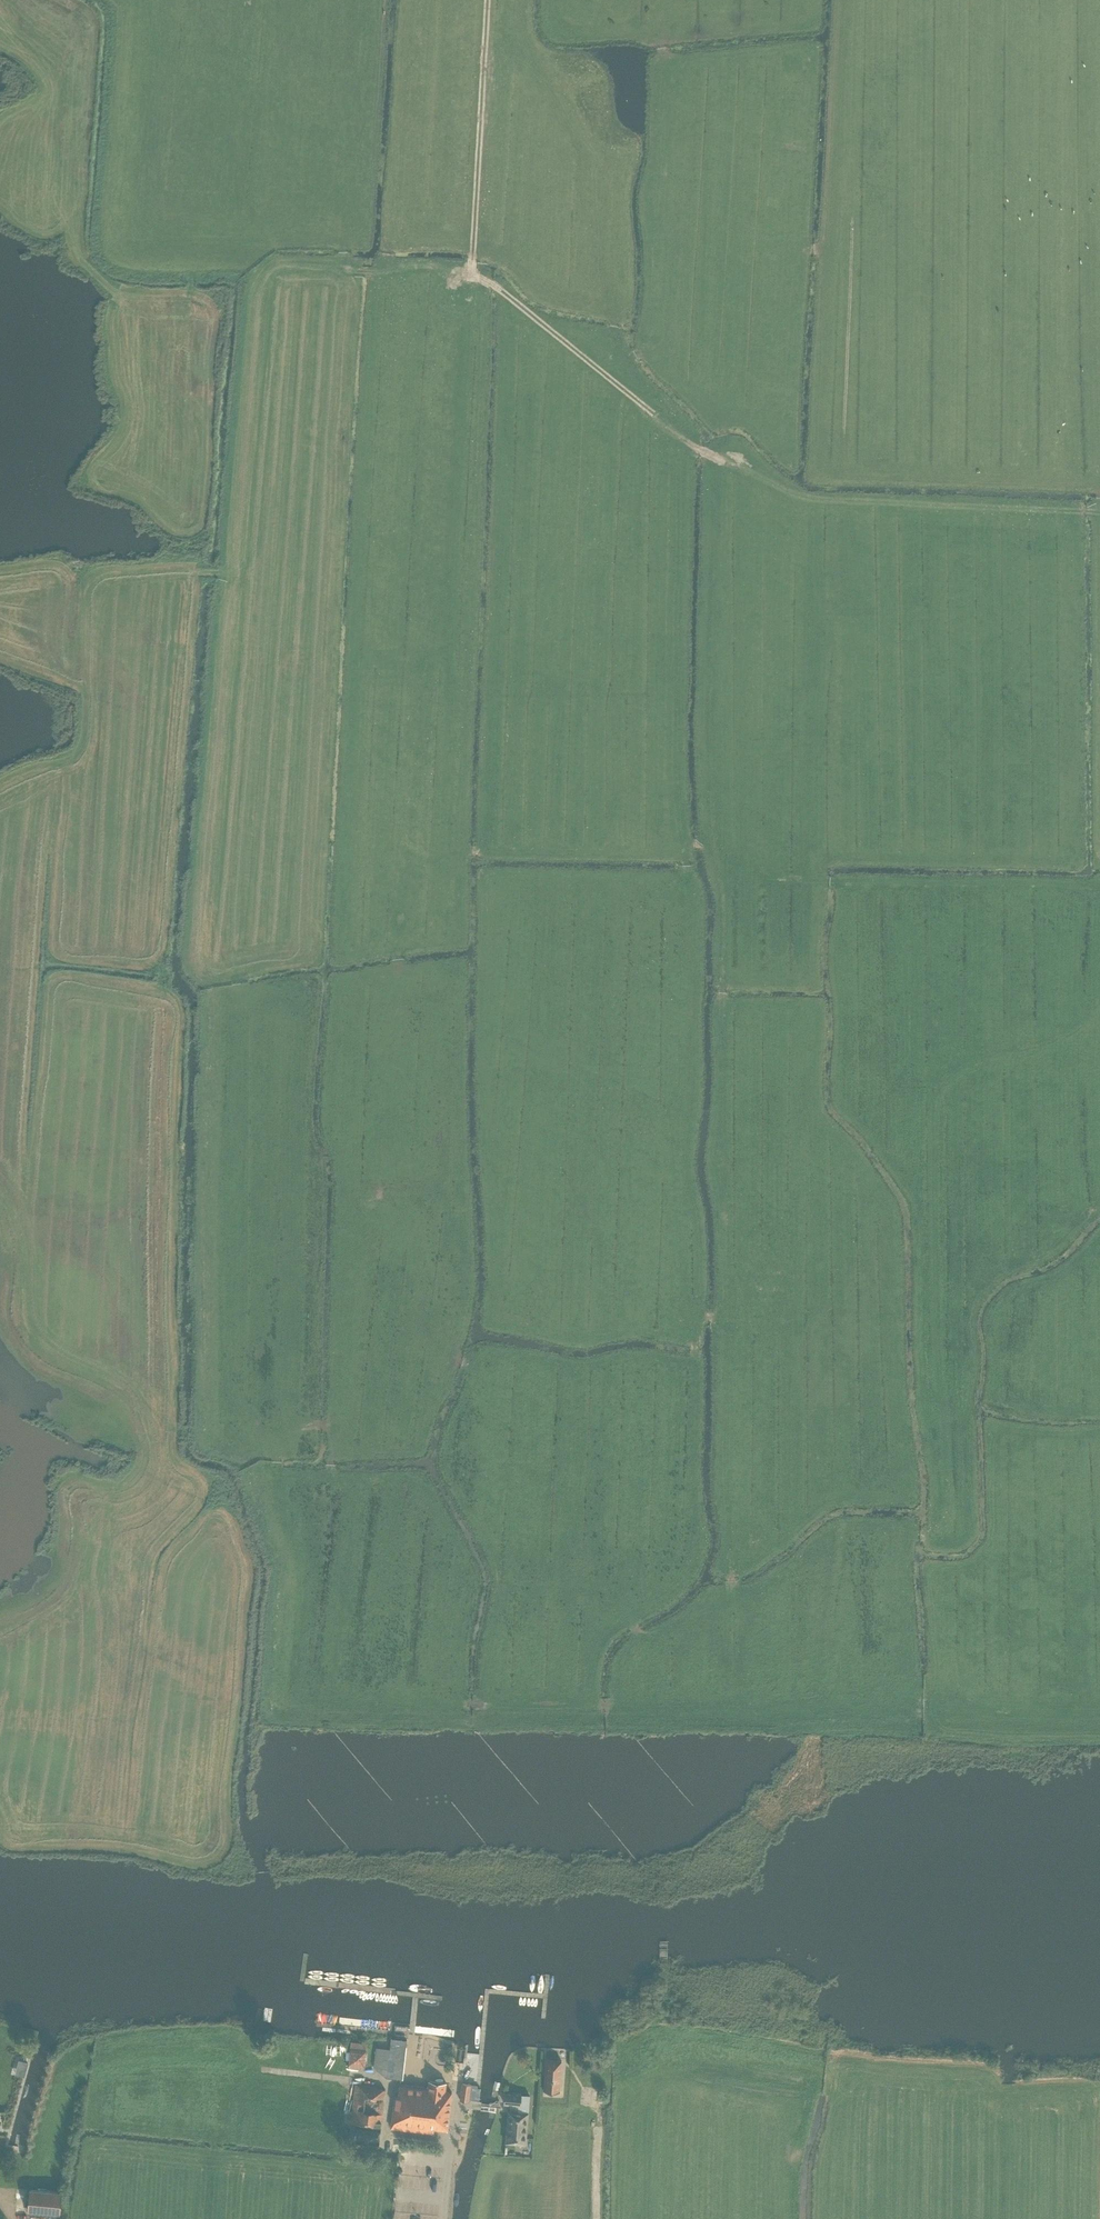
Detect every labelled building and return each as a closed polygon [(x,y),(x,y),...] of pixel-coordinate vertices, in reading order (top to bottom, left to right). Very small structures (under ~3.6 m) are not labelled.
[(386,2077),(402,2080),(407,2040),(391,2038),(390,2049),(375,2047),(373,2067),(386,2078),(386,2077)] [(559,2091),(561,2061),(546,2060),(544,2090),(543,2090),(543,2091),(560,2092),(560,2091),(559,2091)] [(17,2065),(15,2074),(24,2076),(27,2068),(24,2067),(17,2065)] [(434,2130),(447,2131),(452,2092),(445,2092),(446,2083),(429,2081),(428,2087),(400,2084),(398,2097),(395,2096),(391,2128),(434,2133),(434,2130)] [(478,2087),(477,2085),(462,2083),(460,2100),(469,2101),(470,2093),(477,2094),(478,2087)] [(356,2141),(378,2144),(385,2090),(377,2089),(377,2087),(355,2084),(351,2123),(358,2124),(356,2141)] [(528,2113),(518,2112),(519,2105),(521,2105),(521,2095),(505,2093),(504,2104),(513,2104),(512,2111),(508,2111),(506,2143),(526,2144),(528,2113)] [(60,2213),(62,2192),(30,2190),(28,2210),(60,2213)]
